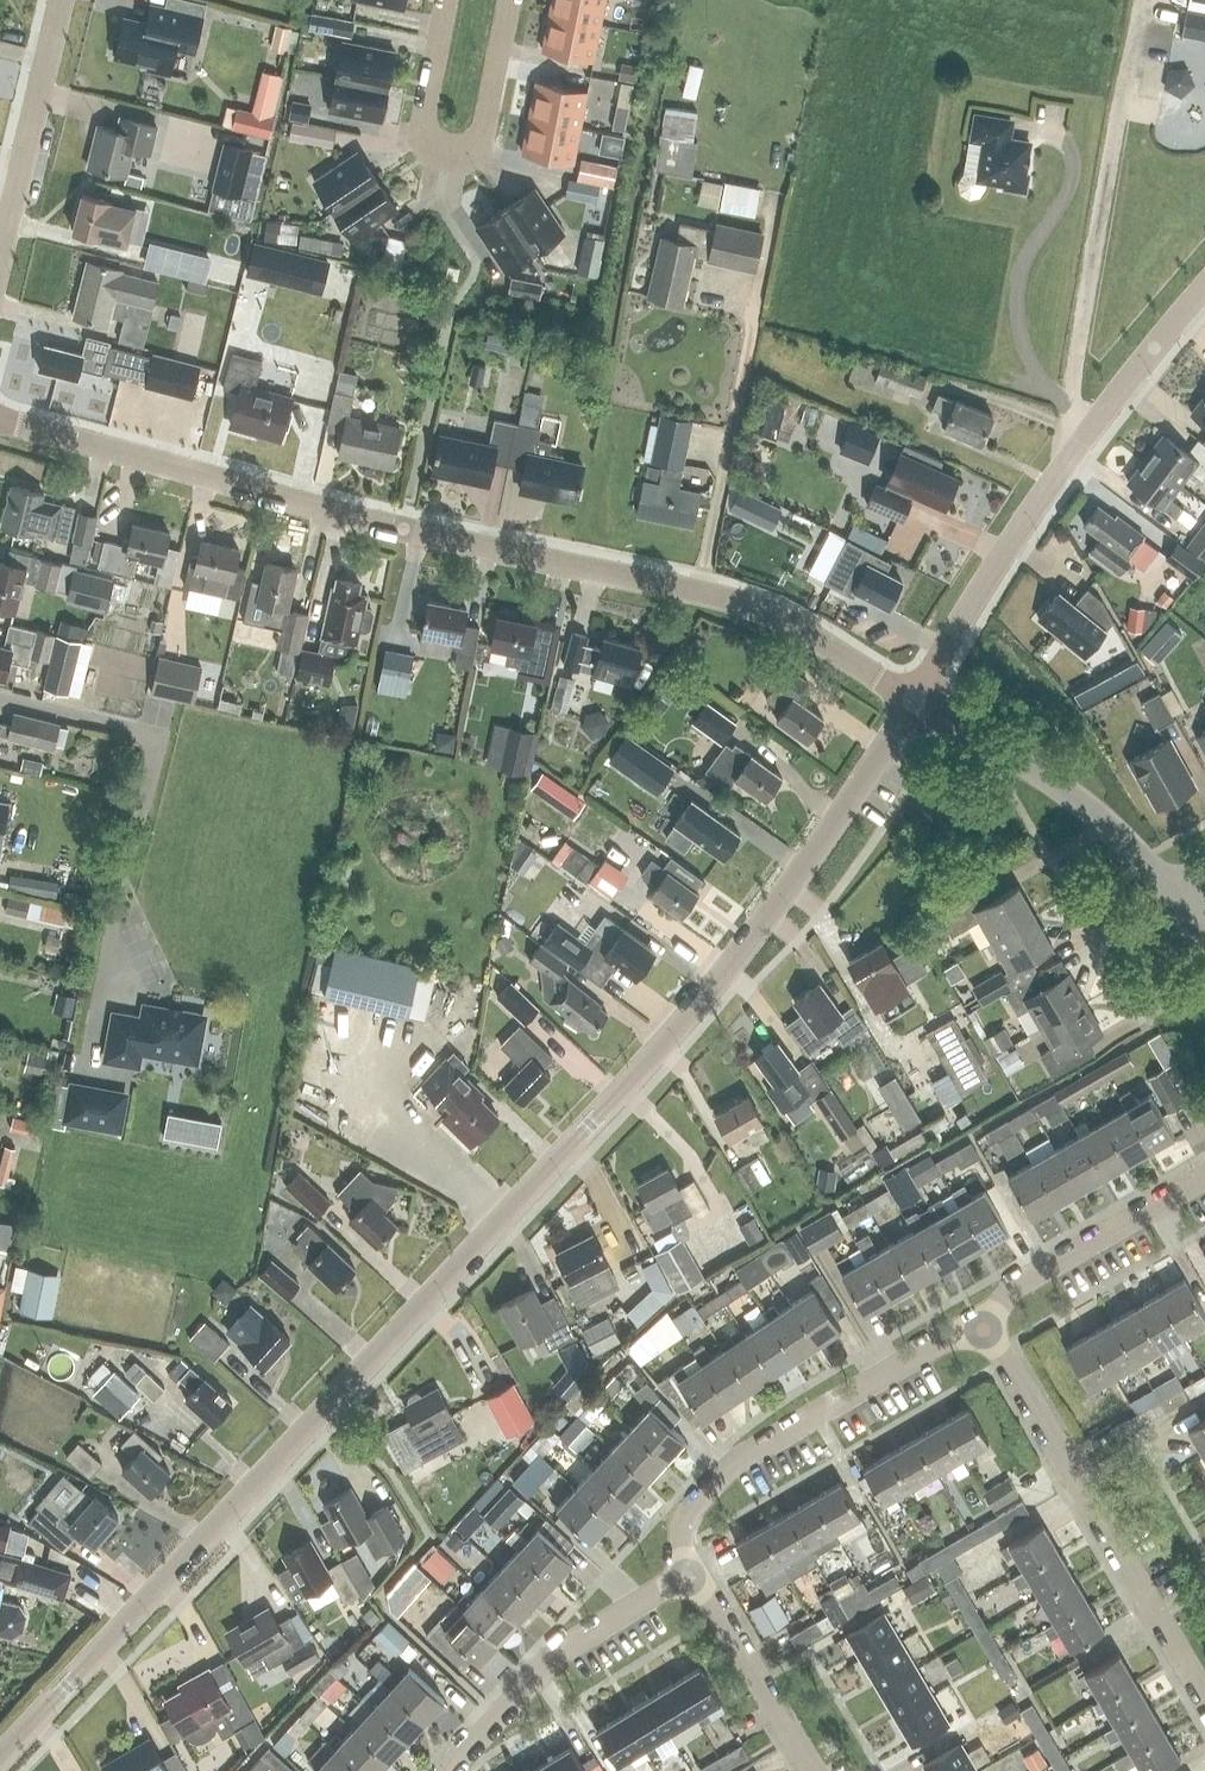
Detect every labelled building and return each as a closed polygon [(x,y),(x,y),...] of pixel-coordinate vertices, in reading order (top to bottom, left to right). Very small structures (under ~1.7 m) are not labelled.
[(403,9),(405,0),(356,0),(403,9)] [(550,15),(601,25),(606,0),(552,0),(550,15)] [(1204,10),(1204,0),(1190,0),(1188,7),(1204,10)] [(170,75),(176,48),(195,52),(203,18),(150,5),(145,23),(125,18),(120,39),(116,38),(113,51),(116,52),(115,57),(149,65),(148,70),(170,75)] [(1204,41),(1204,15),(1187,11),(1182,37),(1204,41)] [(328,16),(311,13),(308,29),(325,32),(328,16)] [(594,60),(601,25),(550,15),(543,50),(594,60)] [(276,25),(271,48),(281,51),(287,52),(292,28),(276,25)] [(395,52),(344,42),(337,76),(388,86),(395,52)] [(638,67),(621,63),(618,78),(635,82),(638,67)] [(1168,65),(1167,87),(1191,88),(1192,67),(1168,65)] [(262,67),(253,107),(227,102),(222,123),(271,134),(285,72),(262,67)] [(388,86),(337,76),(330,111),(381,121),(388,86)] [(536,82),(529,117),(581,128),(588,93),(536,82)] [(617,105),(612,128),(625,131),(629,107),(617,105)] [(1030,143),(1008,139),(1011,121),(977,115),(972,140),(984,142),(978,180),(1005,185),(1004,188),(1025,192),(1028,174),(1025,173),(1030,143)] [(126,176),(133,145),(151,150),(157,126),(122,117),(119,131),(99,126),(89,167),(126,176)] [(574,163),(581,128),(529,117),(522,153),(574,163)] [(288,137),(303,140),(306,124),(292,121),(288,137)] [(696,142),(660,137),(656,171),(691,176),(696,142)] [(215,189),(210,209),(250,219),(254,199),(241,196),(253,149),(225,143),(214,189),(215,189)] [(358,151),(314,181),(334,210),(378,181),(358,151)] [(609,165),(581,160),(577,180),(605,186),(609,165)] [(142,187),(144,177),(127,173),(125,183),(142,187)] [(569,179),(565,197),(595,204),(599,186),(569,179)] [(699,203),(721,207),(753,213),(758,188),(725,182),(725,184),(703,180),(699,203)] [(378,181),(334,210),(354,240),(398,210),(378,181)] [(506,208),(535,252),(565,232),(536,188),(506,208)] [(125,197),(106,192),(105,199),(82,194),(73,231),(127,244),(137,206),(123,203),(125,197)] [(535,252),(506,208),(476,228),(505,271),(535,252)] [(663,238),(650,296),(682,304),(696,247),(712,250),(710,260),(756,270),(763,234),(717,224),(715,231),(681,223),(677,241),(663,238)] [(596,279),(605,234),(587,230),(578,276),(596,279)] [(148,259),(203,272),(208,252),(153,238),(148,259)] [(255,244),(248,273),(322,292),(329,263),(255,244)] [(143,347),(154,307),(152,306),(158,282),(122,273),(122,271),(88,262),(74,317),(108,326),(111,313),(125,317),(119,341),(143,347)] [(460,268),(448,265),(446,277),(457,279),(460,268)] [(209,285),(189,280),(186,291),(206,296),(209,285)] [(254,340),(260,299),(239,296),(232,337),(254,340)] [(111,344),(87,338),(83,354),(46,345),(40,370),(77,380),(80,370),(103,376),(103,373),(111,346),(111,344)] [(829,349),(813,344),(809,354),(826,359),(829,349)] [(111,346),(103,373),(146,384),(152,357),(111,346)] [(202,365),(153,353),(152,357),(146,384),(145,387),(193,400),(202,365)] [(224,388),(240,393),(231,425),(281,439),(292,399),(255,389),(262,362),(233,354),(224,388)] [(883,362),(875,381),(922,398),(929,377),(883,362)] [(486,367),(473,364),(471,376),(484,379),(486,367)] [(341,371),(336,392),(354,396),(358,375),(341,371)] [(328,429),(344,432),(339,455),(392,467),(400,429),(349,417),(354,396),(336,392),(328,429)] [(981,444),(993,416),(957,400),(956,402),(939,394),(933,409),(950,416),(945,429),(981,444)] [(1192,413),(1204,423),(1204,396),(1192,413)] [(761,435),(774,440),(787,404),(774,399),(761,435)] [(538,440),(541,429),(539,428),(543,408),(523,404),(518,424),(509,467),(525,470),(521,490),(576,502),(583,466),(549,459),(552,443),(538,440)] [(683,467),(692,422),(662,416),(653,461),(683,467)] [(493,463),(509,467),(518,424),(495,419),(489,446),(441,436),(434,472),(489,484),(493,463)] [(853,423),(847,437),(874,448),(880,434),(853,423)] [(1180,484),(1191,471),(1204,482),(1204,444),(1198,440),(1188,454),(1163,435),(1146,459),(1180,484)] [(876,484),(867,505),(902,520),(914,493),(945,507),(958,478),(939,470),(943,461),(905,445),(885,488),(876,484)] [(1176,518),(1183,509),(1170,498),(1180,484),(1146,459),(1129,482),(1176,518)] [(638,514),(694,525),(700,493),(678,489),(682,469),(664,466),(660,485),(645,482),(638,514)] [(53,539),(68,543),(76,507),(60,504),(60,505),(42,500),(43,493),(13,485),(3,527),(33,534),(34,534),(53,538),(53,539)] [(730,509),(772,529),(782,510),(739,489),(730,509)] [(1084,525),(1101,538),(1090,552),(1119,573),(1129,560),(1127,558),(1144,536),(1118,516),(1115,519),(1098,506),(1084,525)] [(92,545),(99,515),(79,511),(73,541),(92,545)] [(1188,546),(1204,559),(1204,523),(1188,546)] [(128,548),(121,546),(104,542),(97,540),(93,559),(100,560),(98,566),(135,574),(140,556),(163,562),(170,533),(133,525),(128,548)] [(819,553),(837,562),(848,541),(830,532),(819,553)] [(851,596),(855,590),(888,608),(902,581),(885,572),(891,562),(850,540),(827,583),(851,596)] [(239,549),(203,541),(198,564),(191,562),(185,587),(226,596),(230,578),(233,578),(239,549)] [(1204,564),(1178,544),(1167,559),(1193,579),(1204,564)] [(0,562),(0,608),(15,612),(23,580),(37,583),(37,584),(56,589),(59,577),(62,564),(43,559),(10,550),(7,563),(0,562)] [(59,577),(56,589),(65,591),(68,580),(73,581),(76,571),(77,566),(62,563),(62,564),(59,577)] [(263,629),(281,633),(277,649),(282,650),(277,675),(292,678),(297,653),(299,653),(308,615),(286,610),(286,609),(287,610),(296,570),(267,563),(258,601),(269,604),(263,629)] [(113,580),(76,571),(73,581),(69,599),(106,608),(113,580)] [(359,594),(361,584),(337,579),(335,589),(333,588),(322,637),(323,637),(320,653),(335,657),(341,659),(349,653),(352,643),(357,645),(360,631),(365,632),(370,629),(373,614),(370,609),(365,608),(368,596),(359,594)] [(1059,593),(1039,619),(1085,656),(1114,621),(1102,601),(1088,589),(1074,605),(1059,593)] [(1164,591),(1158,600),(1167,607),(1174,598),(1164,591)] [(423,634),(460,641),(455,665),(472,669),(480,628),(479,628),(479,629),(464,626),(467,608),(429,601),(423,634)] [(1133,605),(1128,626),(1147,630),(1151,609),(1133,605)] [(509,650),(506,664),(520,667),(519,670),(519,671),(544,677),(551,648),(532,644),(536,624),(498,616),(492,646),(509,650)] [(1142,651),(1156,664),(1182,636),(1168,623),(1142,651)] [(19,663),(28,666),(30,656),(48,661),(54,635),(36,630),(36,631),(10,624),(5,647),(0,646),(0,677),(5,678),(15,680),(19,663)] [(579,670),(581,660),(597,664),(594,674),(631,684),(641,648),(604,638),(601,649),(586,645),(588,637),(573,632),(564,666),(579,670)] [(44,688),(69,694),(82,641),(57,635),(44,688)] [(329,685),(335,657),(320,653),(303,649),(297,678),(329,685)] [(384,653),(380,676),(409,681),(413,658),(384,653)] [(202,665),(160,656),(151,694),(194,703),(202,665)] [(807,742),(824,719),(797,699),(809,683),(781,663),(768,681),(777,687),(767,700),(783,712),(777,720),(807,742)] [(567,713),(576,680),(561,675),(552,708),(567,713)] [(1073,691),(1082,708),(1096,701),(1086,684),(1073,691)] [(1175,720),(1160,693),(1141,703),(1156,730),(1175,720)] [(693,723),(722,744),(736,723),(708,703),(693,723)] [(8,737),(54,749),(60,725),(14,714),(11,726),(0,723),(0,735),(8,737)] [(524,774),(533,732),(513,728),(504,769),(524,774)] [(674,770),(626,736),(610,759),(658,793),(674,770)] [(1194,788),(1168,740),(1130,761),(1140,780),(1143,779),(1159,807),(1194,788)] [(733,748),(727,744),(707,771),(730,788),(737,779),(765,800),(782,777),(752,755),(752,756),(736,744),(733,748)] [(549,796),(561,805),(570,792),(558,783),(549,796)] [(710,813),(692,801),(676,824),(667,838),(684,851),(694,837),(723,858),(740,835),(710,813)] [(0,858),(9,803),(0,802),(0,858)] [(531,864),(538,854),(525,845),(518,855),(531,864)] [(565,861),(562,865),(576,875),(588,857),(575,848),(565,861)] [(557,856),(552,862),(560,867),(562,865),(565,861),(557,856)] [(588,857),(576,875),(588,883),(589,882),(612,898),(623,882),(600,866),(588,857)] [(652,860),(642,875),(658,886),(651,895),(681,916),(698,893),(694,890),(692,888),(700,877),(676,859),(668,871),(663,868),(652,860)] [(562,865),(560,867),(609,902),(612,898),(589,882),(588,883),(576,875),(562,865)] [(8,890),(26,893),(28,878),(11,875),(8,890)] [(988,887),(942,913),(954,935),(979,921),(992,942),(1036,917),(1018,886),(995,899),(988,887)] [(68,911),(10,897),(6,912),(64,926),(68,911)] [(558,923),(544,942),(578,967),(601,985),(617,964),(636,978),(656,951),(624,928),(607,915),(586,943),(558,923)] [(1054,948),(1036,917),(992,942),(1009,973),(1030,961),(1054,948)] [(502,956),(515,949),(509,937),(510,932),(495,942),(502,956)] [(546,996),(568,1015),(565,1019),(579,1028),(581,1025),(582,1026),(583,1024),(592,1032),(606,1013),(598,1006),(599,1004),(569,979),(567,981),(559,974),(566,964),(540,943),(529,958),(547,973),(542,979),(546,996)] [(907,988),(905,984),(927,971),(912,947),(891,959),(881,943),(849,962),(863,987),(864,986),(876,1007),(907,988)] [(324,995),(408,1015),(420,965),(336,945),(324,995)] [(972,987),(983,1005),(1012,989),(1001,970),(972,987)] [(1052,984),(1045,971),(1005,994),(1018,1015),(1030,1008),(1042,1028),(1085,1003),(1069,974),(1052,984)] [(525,1024),(540,1008),(512,981),(497,997),(525,1024)] [(842,1045),(868,1027),(853,1006),(843,1012),(844,1013),(842,1014),(820,983),(795,1002),(803,1014),(788,1024),(786,1020),(784,1021),(810,1057),(811,1056),(803,1044),(828,1026),(842,1045)] [(1102,1032),(1085,1003),(1042,1028),(1053,1048),(1041,1056),(1053,1077),(1094,1054),(1087,1041),(1102,1032)] [(200,1038),(204,1018),(199,1017),(200,1014),(184,1011),(183,1014),(146,1007),(144,1020),(141,1020),(142,1018),(118,1013),(118,1016),(115,1015),(108,1059),(137,1064),(140,1050),(196,1061),(197,1054),(200,1054),(203,1039),(200,1038)] [(928,1033),(938,1051),(963,1036),(953,1019),(928,1033)] [(543,1067),(553,1057),(519,1025),(500,1045),(523,1067),(505,1085),(524,1103),(551,1075),(543,1067)] [(980,1036),(991,1055),(1009,1046),(998,1026),(980,1036)] [(1164,1065),(1177,1059),(1164,1031),(1151,1037),(1164,1065)] [(970,1036),(965,1039),(975,1057),(979,1064),(985,1061),(970,1036)] [(756,1058),(776,1085),(768,1091),(783,1111),(809,1093),(795,1073),(799,1070),(778,1042),(756,1058)] [(47,1056),(29,1051),(25,1070),(52,1077),(58,1052),(49,1049),(47,1056)] [(997,1055),(1000,1058),(998,1060),(1007,1075),(1018,1068),(1009,1053),(1007,1049),(997,1055)] [(1109,1078),(1133,1064),(1127,1053),(1103,1067),(1109,1078)] [(987,1079),(975,1057),(950,1072),(962,1093),(987,1079)] [(475,1086),(448,1059),(427,1081),(450,1104),(455,1099),(458,1103),(443,1117),(471,1145),(477,1138),(478,1139),(499,1117),(472,1090),(475,1086)] [(1094,1087),(1109,1078),(1103,1067),(1087,1076),(1094,1087)] [(1169,1112),(1185,1103),(1165,1069),(1149,1078),(1169,1112)] [(896,1076),(879,1085),(904,1128),(921,1119),(896,1076)] [(1064,1089),(1070,1100),(1086,1091),(1080,1080),(1064,1089)] [(67,1119),(119,1128),(125,1096),(73,1086),(67,1119)] [(858,1127),(830,1088),(814,1100),(841,1139),(858,1127)] [(1150,1150),(1174,1136),(1150,1095),(1137,1102),(1133,1094),(1130,1090),(1120,1096),(1126,1108),(1150,1150)] [(1040,1103),(1047,1114),(1062,1105),(1056,1094),(1040,1103)] [(745,1130),(754,1145),(769,1137),(760,1122),(762,1121),(748,1097),(716,1116),(730,1140),(745,1130)] [(1017,1116),(1023,1127),(1039,1118),(1032,1107),(1017,1116)] [(1126,1164),(1150,1150),(1126,1108),(1103,1122),(1126,1164)] [(16,1116),(14,1127),(39,1132),(41,1120),(16,1116)] [(1015,1132),(1009,1121),(993,1130),(999,1141),(1015,1132)] [(1103,1177),(1126,1164),(1103,1122),(1090,1129),(1085,1121),(1075,1127),(1080,1136),(1103,1177)] [(192,1142),(218,1147),(221,1128),(195,1123),(192,1142)] [(1103,1177),(1080,1136),(1056,1149),(1080,1191),(1103,1177)] [(890,1150),(886,1144),(871,1152),(879,1167),(894,1159),(890,1150)] [(951,1169),(966,1160),(960,1149),(944,1158),(951,1169)] [(1033,1163),(1056,1204),(1080,1191),(1056,1149),(1033,1163)] [(772,1181),(759,1158),(734,1173),(747,1195),(772,1181)] [(921,1172),(927,1182),(943,1174),(936,1163),(921,1172)] [(1032,1218),(1056,1204),(1033,1163),(1008,1177),(1032,1218)] [(924,1195),(919,1187),(913,1176),(906,1165),(883,1179),(889,1189),(896,1201),(900,1208),(924,1195)] [(641,1208),(653,1229),(670,1219),(672,1224),(692,1213),(681,1192),(668,1168),(638,1185),(649,1203),(641,1208)] [(835,1190),(838,1171),(819,1168),(816,1187),(835,1190)] [(372,1181),(360,1170),(338,1194),(357,1212),(349,1221),(377,1246),(397,1225),(384,1213),(387,1209),(386,1208),(393,1201),(394,1188),(396,1189),(396,1187),(372,1181)] [(329,1202),(298,1173),(285,1187),(317,1216),(329,1202)] [(953,1191),(960,1204),(984,1246),(1008,1232),(984,1191),(972,1198),(964,1185),(953,1191)] [(880,1210),(896,1201),(889,1189),(874,1198),(880,1210)] [(960,1259),(984,1246),(960,1204),(949,1211),(941,1198),(929,1205),(937,1218),(960,1259)] [(850,1212),(856,1223),(872,1214),(866,1203),(850,1212)] [(845,1235),(829,1210),(800,1228),(815,1253),(845,1235)] [(937,1273),(960,1259),(937,1218),(924,1225),(916,1211),(905,1218),(913,1232),(937,1273)] [(755,1219),(741,1227),(751,1245),(765,1237),(755,1219)] [(328,1243),(317,1232),(309,1225),(297,1237),(317,1256),(309,1264),(336,1290),(355,1269),(329,1243),(328,1243)] [(783,1239),(798,1263),(810,1255),(796,1231),(783,1239)] [(913,1232),(890,1245),(913,1287),(937,1273),(913,1232)] [(856,1241),(866,1259),(890,1300),(913,1287),(890,1245),(878,1252),(868,1234),(856,1241)] [(557,1254),(565,1270),(561,1272),(578,1305),(618,1285),(601,1251),(603,1250),(601,1246),(599,1248),(593,1236),(557,1254)] [(656,1255),(678,1292),(704,1277),(682,1239),(678,1242),(656,1255)] [(758,1255),(770,1274),(793,1259),(780,1241),(758,1255)] [(866,1314),(890,1300),(866,1259),(854,1265),(848,1254),(835,1261),(866,1314)] [(747,1289),(770,1274),(758,1255),(735,1270),(747,1289)] [(273,1259),(258,1276),(286,1300),(301,1283),(273,1259)] [(13,1289),(23,1291),(19,1311),(53,1317),(61,1274),(18,1265),(13,1289)] [(791,1304),(818,1344),(841,1328),(833,1317),(844,1310),(819,1274),(807,1282),(812,1290),(791,1304)] [(734,1299),(747,1291),(740,1280),(727,1289),(734,1299)] [(1161,1294),(1185,1335),(1204,1323),(1204,1314),(1185,1280),(1161,1294)] [(545,1313),(532,1289),(501,1306),(521,1344),(541,1334),(549,1350),(576,1337),(559,1306),(545,1313)] [(712,1314),(727,1304),(719,1294),(705,1304),(712,1314)] [(1185,1335),(1161,1294),(1137,1307),(1161,1348),(1185,1335)] [(270,1322),(258,1312),(249,1304),(226,1330),(247,1348),(245,1349),(266,1367),(290,1340),(270,1321),(270,1322)] [(795,1359),(818,1344),(791,1304),(779,1312),(774,1304),(763,1311),(768,1320),(795,1359)] [(1137,1307),(1114,1321),(1138,1362),(1150,1355),(1155,1362),(1164,1356),(1160,1349),(1161,1348),(1137,1307)] [(704,1319),(697,1309),(682,1319),(689,1329),(704,1319)] [(610,1320),(582,1333),(591,1355),(620,1341),(610,1320)] [(768,1320),(746,1335),(772,1374),(795,1359),(768,1320)] [(189,1339),(215,1362),(231,1344),(206,1321),(189,1339)] [(1138,1362),(1114,1321),(1091,1334),(1115,1375),(1138,1362)] [(658,1350),(681,1334),(674,1324),(651,1339),(658,1350)] [(1090,1390),(1115,1375),(1091,1334),(1066,1348),(1090,1390)] [(750,1389),(772,1374),(746,1335),(734,1343),(730,1337),(722,1343),(725,1348),(723,1350),(750,1389)] [(572,1368),(555,1387),(568,1398),(588,1374),(592,1372),(578,1341),(563,1348),(572,1368)] [(702,1364),(701,1365),(727,1404),(750,1389),(723,1350),(711,1358),(703,1346),(693,1352),(702,1364)] [(1168,1362),(1176,1376),(1183,1372),(1175,1358),(1168,1362)] [(155,1399),(165,1388),(136,1360),(126,1372),(155,1399)] [(177,1382),(181,1378),(190,1368),(182,1360),(169,1374),(177,1382)] [(103,1362),(89,1376),(99,1386),(94,1392),(119,1417),(141,1395),(115,1370),(113,1372),(103,1362)] [(705,1420),(727,1404),(701,1365),(688,1373),(684,1366),(658,1383),(683,1414),(695,1406),(705,1420)] [(192,1366),(181,1378),(194,1391),(186,1399),(213,1425),(233,1403),(206,1378),(205,1379),(192,1366)] [(612,1398),(625,1384),(616,1376),(603,1390),(612,1398)] [(1204,1389),(1199,1379),(1184,1388),(1189,1398),(1204,1389)] [(513,1383),(486,1398),(507,1437),(535,1421),(513,1383)] [(401,1425),(384,1434),(404,1471),(449,1447),(437,1425),(453,1416),(438,1388),(421,1397),(420,1395),(416,1394),(410,1397),(409,1401),(410,1403),(405,1406),(414,1422),(403,1428),(401,1425)] [(1166,1412),(1182,1403),(1176,1393),(1160,1402),(1166,1412)] [(588,1425),(606,1405),(597,1397),(578,1416),(588,1425)] [(1158,1416),(1152,1406),(1134,1416),(1141,1426),(1158,1416)] [(650,1407),(631,1428),(666,1460),(685,1440),(650,1407)] [(978,1462),(973,1451),(989,1442),(969,1407),(943,1423),(963,1457),(962,1458),(967,1469),(978,1462)] [(578,1416),(560,1436),(569,1445),(588,1425),(578,1416)] [(1204,1456),(1204,1455),(1204,1418),(1188,1428),(1204,1456)] [(1127,1421),(1113,1429),(1119,1439),(1133,1431),(1127,1421)] [(943,1423),(916,1438),(936,1473),(962,1458),(963,1457),(943,1423)] [(666,1460),(631,1428),(612,1448),(648,1480),(666,1460)] [(122,1445),(135,1456),(123,1470),(151,1495),(170,1473),(156,1461),(160,1456),(161,1457),(162,1456),(135,1431),(122,1445)] [(916,1438),(890,1453),(910,1488),(919,1503),(929,1497),(924,1487),(927,1486),(923,1480),(936,1473),(916,1438)] [(66,1457),(90,1477),(102,1463),(79,1443),(66,1457)] [(629,1500),(648,1480),(612,1448),(594,1468),(629,1500)] [(890,1453),(864,1469),(884,1503),(910,1488),(890,1453)] [(541,1456),(528,1471),(538,1479),(551,1465),(541,1456)] [(611,1520),(629,1500),(594,1468),(576,1488),(611,1520)] [(987,1493),(996,1508),(1017,1496),(1008,1481),(987,1493)] [(841,1482),(815,1497),(835,1532),(861,1516),(841,1482)] [(94,1545),(119,1517),(84,1487),(53,1522),(39,1509),(29,1521),(64,1552),(80,1533),(94,1545)] [(592,1540),(611,1520),(576,1488),(557,1508),(592,1540)] [(367,1517),(351,1489),(325,1504),(333,1518),(322,1524),(336,1548),(363,1533),(377,1557),(406,1540),(387,1506),(367,1517)] [(475,1507),(481,1513),(487,1508),(489,1510),(493,1505),(491,1503),(485,1496),(475,1507)] [(840,1540),(835,1532),(815,1497),(789,1512),(808,1547),(814,1556),(840,1540)] [(1023,1502),(1001,1515),(1007,1526),(1029,1513),(1023,1502)] [(802,1573),(797,1564),(793,1556),(808,1547),(789,1512),(763,1527),(782,1562),(792,1579),(802,1573)] [(978,1543),(1007,1526),(1001,1515),(971,1532),(978,1543)] [(476,1528),(464,1517),(455,1527),(467,1537),(476,1528)] [(507,1538),(519,1549),(554,1582),(573,1562),(565,1555),(575,1545),(547,1519),(527,1541),(514,1529),(507,1538)] [(9,1527),(9,1526),(0,1524),(0,1547),(4,1548),(9,1527)] [(1009,1544),(1024,1570),(1059,1551),(1043,1524),(1009,1544)] [(767,1571),(782,1562),(763,1527),(736,1543),(764,1590),(774,1584),(771,1579),(767,1571)] [(455,1552),(465,1541),(455,1532),(445,1542),(455,1552)] [(953,1557),(978,1543),(971,1532),(946,1547),(953,1557)] [(290,1566),(278,1573),(294,1602),(307,1595),(332,1580),(346,1603),(361,1594),(342,1561),(327,1570),(311,1541),(284,1556),(290,1566)] [(953,1557),(946,1547),(906,1570),(912,1581),(953,1557)] [(536,1601),(554,1582),(519,1549),(501,1569),(536,1601)] [(1031,1582),(1040,1597),(1074,1576),(1059,1551),(1024,1570),(1012,1577),(1019,1589),(1031,1582)] [(446,1563),(434,1552),(422,1565),(434,1576),(446,1563)] [(5,1581),(64,1599),(71,1574),(16,1557),(0,1553),(0,1635),(13,1637),(23,1631),(27,1614),(20,1604),(1,1600),(5,1581)] [(536,1601),(501,1569),(483,1589),(518,1621),(536,1601)] [(971,1601),(956,1575),(944,1582),(959,1608),(971,1601)] [(895,1576),(894,1576),(869,1591),(876,1602),(902,1587),(895,1576)] [(1040,1597),(1055,1622),(1089,1602),(1074,1576),(1040,1597)] [(915,1581),(903,1588),(912,1604),(924,1597),(915,1581)] [(414,1597),(398,1582),(387,1595),(391,1610),(398,1616),(414,1597)] [(518,1621),(483,1589),(471,1601),(464,1595),(455,1604),(462,1611),(464,1609),(499,1641),(518,1621)] [(843,1606),(841,1607),(831,1589),(818,1597),(834,1626),(850,1617),(843,1606)] [(850,1617),(876,1602),(869,1591),(843,1606),(850,1617)] [(775,1599),(750,1613),(764,1637),(789,1623),(775,1599)] [(959,1608),(975,1634),(987,1627),(971,1601),(959,1608)] [(1055,1622),(1047,1627),(1053,1638),(1061,1633),(1070,1649),(1105,1629),(1089,1602),(1055,1622)] [(305,1644),(290,1617),(278,1624),(269,1609),(228,1633),(246,1663),(265,1652),(272,1664),(283,1657),(292,1673),(319,1657),(310,1641),(305,1644)] [(480,1662),(499,1641),(464,1609),(462,1611),(454,1620),(447,1613),(427,1635),(455,1661),(466,1649),(480,1662)] [(847,1635),(864,1664),(901,1642),(884,1613),(847,1635)] [(791,1636),(798,1648),(824,1632),(817,1621),(791,1636)] [(397,1656),(411,1642),(390,1622),(376,1637),(397,1656)] [(975,1634),(989,1659),(1001,1652),(987,1627),(975,1634)] [(864,1664),(879,1688),(916,1666),(901,1642),(864,1664)] [(1018,1680),(1001,1652),(989,1659),(1006,1687),(1018,1680)] [(1119,1653),(1085,1674),(1100,1700),(1135,1680),(1119,1653)] [(958,1658),(945,1665),(952,1677),(965,1670),(958,1658)] [(330,1669),(337,1677),(350,1689),(360,1678),(341,1659),(330,1669)] [(932,1694),(916,1666),(879,1688),(895,1716),(932,1694)] [(675,1682),(696,1716),(695,1716),(699,1724),(709,1718),(705,1710),(721,1700),(700,1667),(675,1682)] [(391,1689),(390,1689),(425,1721),(444,1701),(409,1668),(399,1679),(392,1672),(383,1682),(391,1689)] [(255,1719),(236,1685),(222,1694),(208,1669),(190,1679),(193,1685),(165,1700),(174,1714),(161,1721),(160,1720),(160,1721),(172,1742),(172,1741),(184,1734),(185,1734),(187,1733),(189,1737),(193,1740),(198,1741),(203,1741),(211,1736),(215,1732),(216,1727),(215,1722),(213,1718),(223,1712),(234,1731),(241,1726),(255,1719)] [(311,1690),(319,1697),(337,1677),(330,1669),(311,1690)] [(1150,1706),(1135,1680),(1100,1700),(1116,1726),(1150,1706)] [(669,1732),(695,1716),(696,1716),(675,1682),(649,1698),(669,1732)] [(390,1689),(372,1709),(407,1741),(425,1721),(390,1689)] [(932,1694),(895,1716),(912,1745),(949,1723),(932,1694)] [(316,1718),(327,1705),(319,1697),(307,1709),(316,1718)] [(669,1732),(649,1698),(623,1714),(644,1748),(651,1758),(661,1752),(655,1741),(669,1732)] [(1013,1701),(997,1710),(1005,1723),(1021,1713),(1013,1701)] [(1021,1712),(1036,1738),(1048,1731),(1032,1705),(1021,1712)] [(1165,1732),(1150,1706),(1116,1726),(1118,1729),(1122,1736),(1131,1751),(1131,1752),(1165,1732)] [(346,1722),(353,1729),(388,1761),(407,1741),(372,1709),(362,1720),(354,1713),(346,1722)] [(644,1748),(623,1714),(597,1730),(622,1770),(627,1770),(635,1766),(629,1757),(644,1748)] [(296,1740),(310,1725),(300,1716),(286,1731),(296,1740)] [(241,1726),(234,1731),(244,1749),(251,1744),(241,1726)] [(1115,1726),(1104,1732),(1111,1743),(1122,1736),(1118,1729),(1116,1726),(1115,1726)] [(335,1749),(359,1770),(379,1770),(388,1761),(353,1729),(344,1739),(337,1732),(329,1742),(336,1748),(335,1749)] [(1036,1738),(1050,1761),(1062,1755),(1048,1731),(1036,1738)] [(1165,1732),(1131,1752),(1131,1751),(1114,1760),(1120,1770),(1123,1770),(1138,1763),(1142,1770),(1159,1770),(1181,1758),(1165,1732)] [(162,1762),(150,1740),(104,1765),(108,1770),(186,1770),(176,1754),(162,1762)] [(927,1770),(976,1770),(977,1770),(961,1743),(924,1765),(927,1770)] [(570,1746),(543,1763),(548,1770),(586,1770),(570,1746)] [(742,1746),(718,1758),(725,1770),(749,1757),(742,1746)] [(270,1748),(249,1770),(267,1770),(270,1767),(274,1770),(289,1770),(292,1768),(270,1748)] [(1026,1755),(1035,1770),(1037,1770),(1048,1765),(1038,1748),(1026,1755)] [(335,1749),(325,1759),(319,1753),(310,1763),(319,1770),(359,1770),(335,1749)] [(1056,1770),(1071,1770),(1062,1755),(1050,1761),(1056,1770)] [(718,1758),(711,1763),(701,1769),(702,1770),(724,1770),(725,1770),(718,1758)] [(543,1763),(530,1770),(548,1770),(543,1763)]
